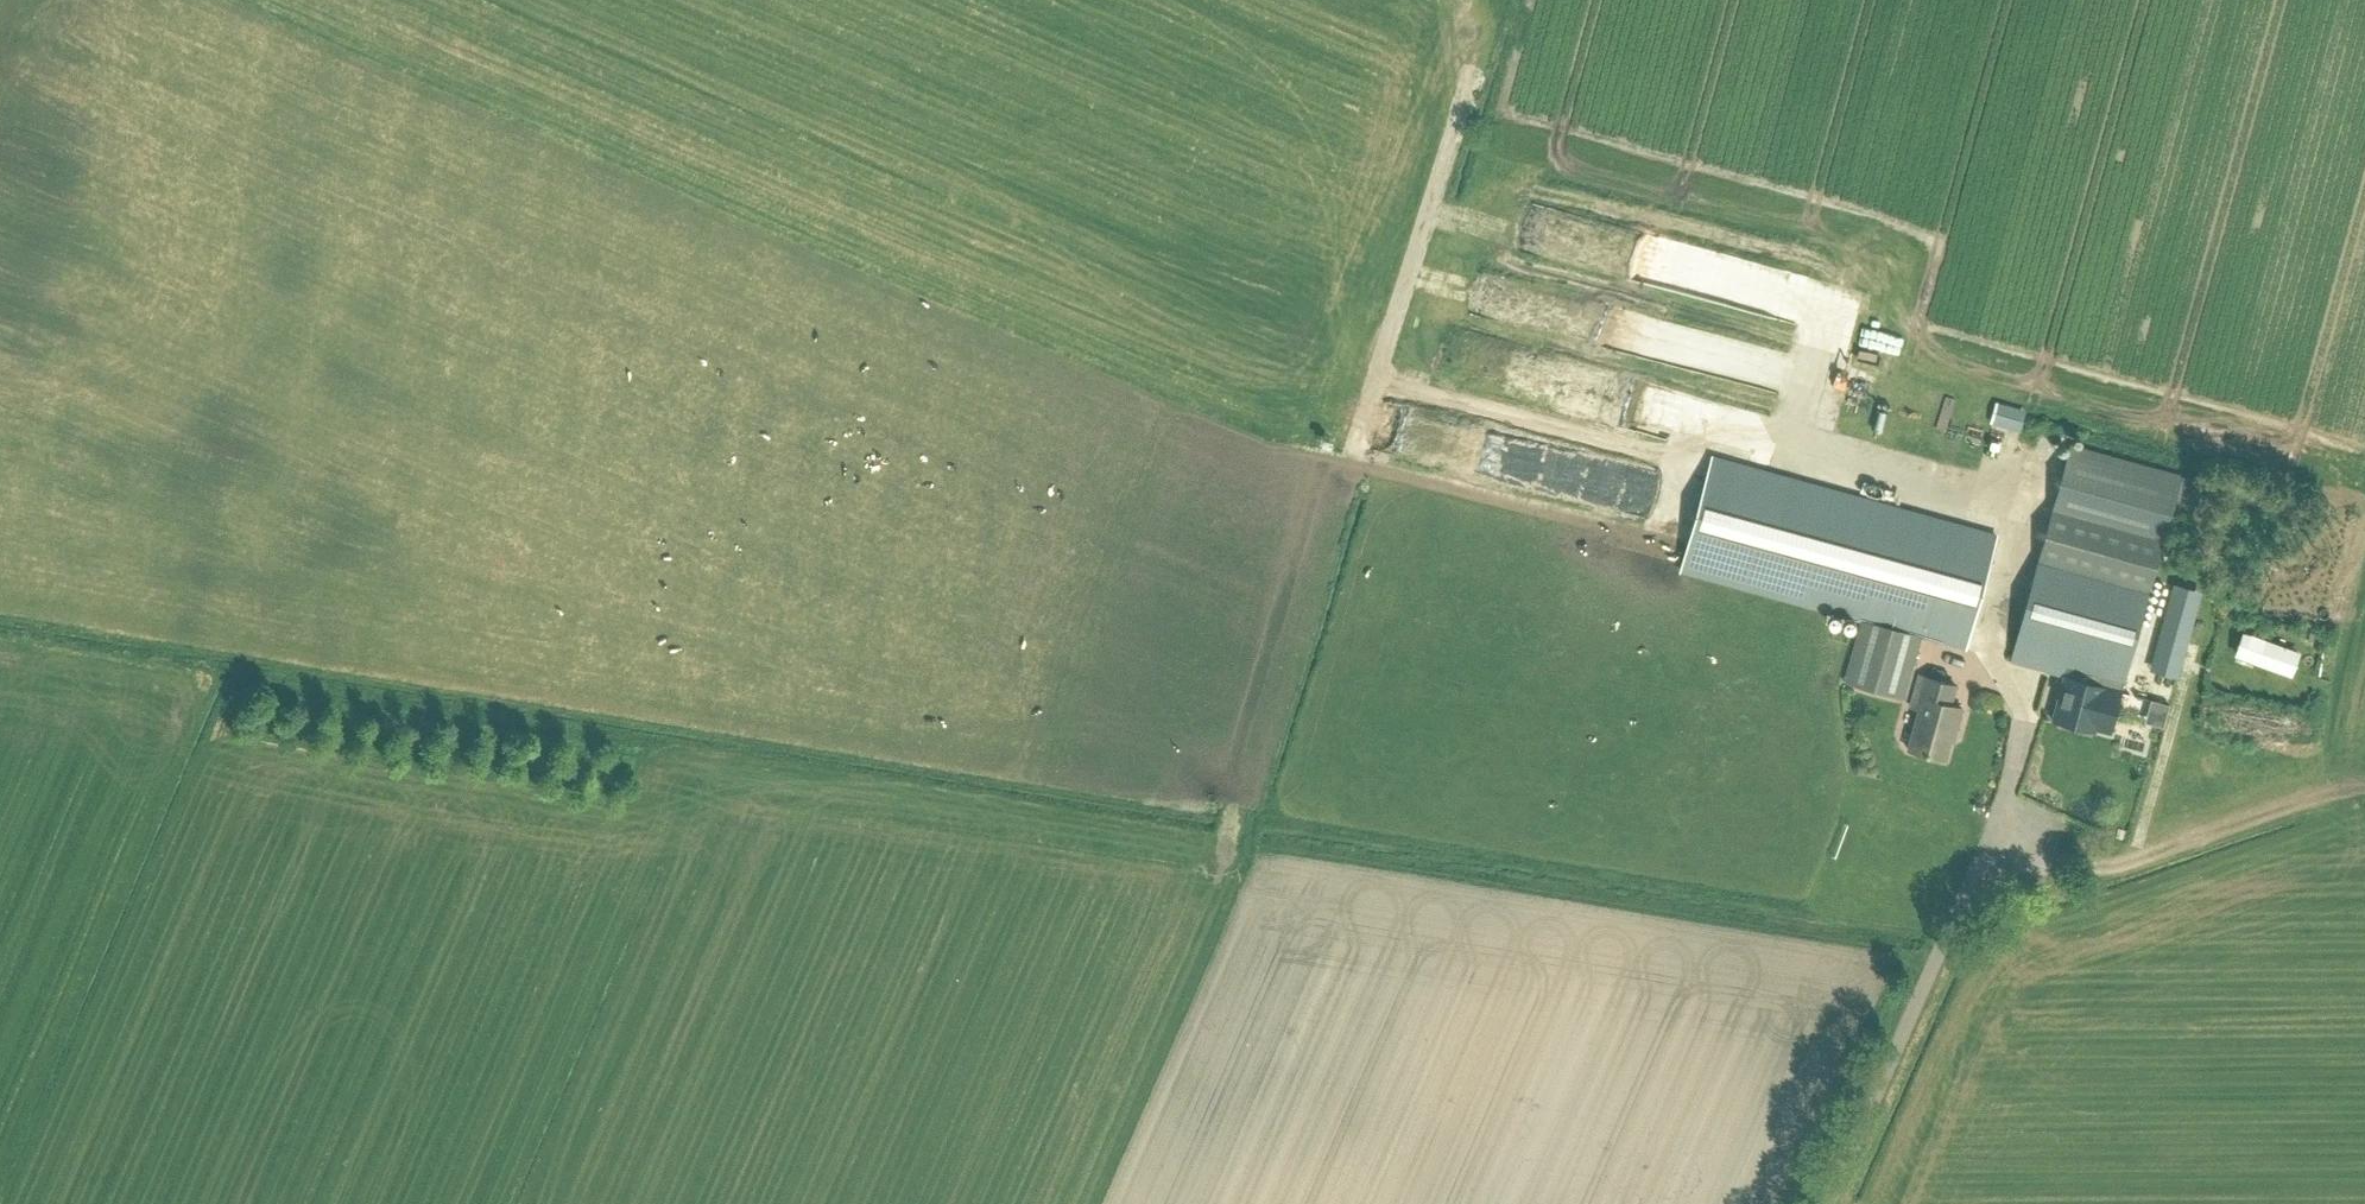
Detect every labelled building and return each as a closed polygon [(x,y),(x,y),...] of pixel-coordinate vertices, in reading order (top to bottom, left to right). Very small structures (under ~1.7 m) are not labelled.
[(1716,398),(1526,352),(1516,394),(1705,441),(1716,398)] [(1826,381),(1835,384),(1842,359),(1832,357),(1826,381)] [(2195,516),(2205,480),(2069,442),(2051,507),(2053,507),(2043,546),(2010,660),(2062,675),(2050,718),(2097,731),(2108,688),(2121,691),(2152,576),(2164,538),(2171,509),(2195,516)] [(1965,646),(1995,533),(1710,456),(1680,569),(1861,618),(1843,682),(1904,699),(1922,634),(1965,646)] [(2200,592),(2171,584),(2147,669),(2177,677),(2200,592)] [(2298,652),(2242,632),(2234,656),(2290,675),(2298,652)] [(1955,738),(1964,706),(1952,702),(1958,682),(1921,672),(1911,704),(1924,708),(1913,747),(1948,757),(1953,738),(1955,738)]
